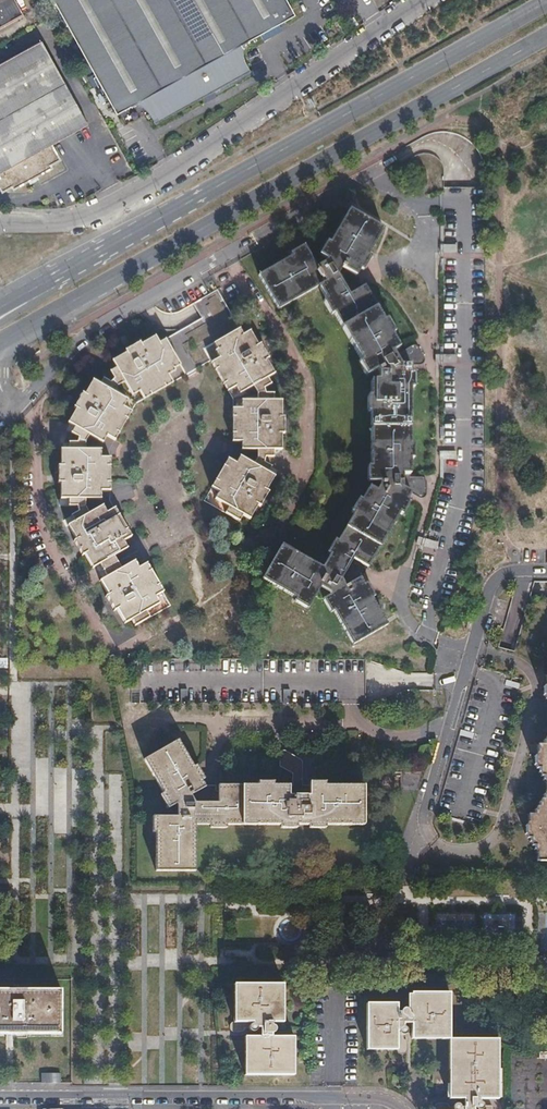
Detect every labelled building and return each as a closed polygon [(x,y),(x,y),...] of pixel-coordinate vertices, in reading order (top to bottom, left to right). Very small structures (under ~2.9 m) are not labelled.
[(23,17),(14,0),(0,0),(0,30),(23,17)] [(117,114),(131,106),(136,105),(140,105),(143,107),(147,110),(150,115),(155,123),(181,108),(250,70),(244,60),(243,55),(243,51),(244,46),(246,44),(249,41),(294,15),(286,0),(54,0),(117,114)] [(0,64),(0,190),(1,192),(11,186),(13,189),(52,168),(50,164),(60,159),(51,143),(88,123),(42,41),(0,64)] [(427,171),(417,171),(417,184),(427,184),(427,171)] [(358,277),(356,276),(353,275),(356,268),(359,269),(360,270),(383,228),(353,211),(345,224),(341,222),(322,255),(327,259),(326,261),(316,267),(306,247),(258,274),(277,306),(290,298),(292,300),(319,285),(341,326),(344,325),(352,338),(349,340),(369,374),(377,369),(379,373),(379,380),(371,380),(371,427),(374,426),(374,442),(372,442),(371,481),(381,482),(381,483),(377,490),(369,486),(343,530),(322,567),(296,552),(294,555),(281,547),(262,578),(310,605),(321,586),(330,592),(331,594),(326,597),(353,644),(387,625),(364,584),(361,586),(357,579),(360,577),(361,577),(366,569),(361,566),(362,564),(368,567),(372,560),(369,558),(385,531),(388,532),(408,499),(407,498),(404,497),(408,490),(410,492),(419,498),(422,498),(424,497),(425,496),(426,481),(425,480),(424,478),(423,477),(410,477),(411,473),(411,427),(407,427),(407,412),(410,412),(411,373),(410,372),(406,372),(406,365),(410,365),(416,364),(420,364),(422,362),(424,360),(424,358),(419,348),(417,346),(415,345),(413,345),(402,351),(388,327),(376,307),(373,308),(365,295),(369,293),(365,286),(359,290),(357,287),(362,284),(358,277)] [(144,347),(143,346),(140,340),(126,348),(128,352),(113,360),(116,364),(117,367),(111,370),(115,378),(112,382),(104,377),(99,384),(97,382),(93,380),(86,391),(89,392),(87,395),(82,392),(78,399),(86,404),(82,411),(80,410),(76,407),(67,422),(72,424),(75,427),(72,432),(78,437),(77,442),(69,442),(69,449),(65,449),(61,449),(61,462),(64,462),(64,465),(59,465),(59,474),(68,474),(68,482),(65,482),(61,482),(61,499),(65,498),(68,498),(68,506),(76,506),(78,511),(71,515),(75,521),(71,523),(68,525),(74,537),(78,535),(79,538),(74,541),(74,543),(75,544),(77,547),(78,549),(86,544),(90,551),(88,552),(84,554),(92,568),(96,566),(99,564),(107,577),(103,579),(100,581),(106,592),(110,590),(112,594),(106,597),(110,604),(118,599),(122,606),(120,608),(116,609),(125,624),(128,622),(132,619),(136,625),(150,617),(170,606),(162,592),(158,584),(151,572),(146,564),(131,537),(127,529),(119,515),(115,508),(110,500),(110,491),(110,483),(110,466),(110,457),(110,448),(115,439),(120,431),(128,418),(132,411),(136,403),(144,398),(152,394),(164,387),(170,384),(210,360),(215,369),(224,384),(228,391),(232,399),(232,408),(232,417),(232,432),(232,442),(232,450),(227,458),(222,467),(215,480),(210,487),(203,500),(224,513),(238,521),(242,515),(246,518),(249,519),(256,509),(253,507),(254,504),(260,507),(264,499),(256,494),(260,488),(263,490),(266,491),(275,477),(272,475),(267,472),(271,467),(264,462),(264,457),(273,457),(273,450),(277,450),(281,450),(282,436),(278,436),(278,433),(284,433),(284,425),(273,424),(274,417),(278,417),(282,417),(282,404),(282,400),(279,400),(273,400),(273,393),(265,392),(264,388),(272,383),(268,377),(271,375),(275,373),(268,362),(265,363),(264,360),(268,358),(264,351),(256,355),(252,347),(254,346),(258,344),(250,330),(246,332),(244,334),(240,327),(239,328),(217,289),(193,303),(202,317),(165,338),(165,339),(160,343),(157,339),(155,336),(144,342),(146,345),(146,346),(144,347)] [(262,342),(258,344),(254,346),(252,347),(256,355),(264,351),(268,358),(270,357),(262,342)] [(78,399),(82,392),(81,392),(73,406),(76,407),(80,410),(82,411),(86,404),(78,399)] [(284,425),(284,433),(285,433),(286,417),(282,417),(278,417),(274,417),(273,424),(284,425)] [(59,474),(59,465),(57,465),(57,482),(61,482),(65,482),(68,482),(68,474),(59,474)] [(264,499),(260,507),(261,508),(270,494),(266,491),(263,490),(260,488),(256,494),(264,499)] [(74,543),(74,541),(72,543),(80,556),(84,554),(88,552),(90,551),(86,544),(78,549),(77,547),(75,544),(74,543)] [(110,604),(106,597),(104,597),(112,611),(116,609),(120,608),(122,606),(118,599),(110,604)] [(199,782),(201,780),(193,766),(178,740),(144,760),(163,792),(160,794),(168,808),(176,804),(177,806),(177,817),(152,816),(152,832),(156,832),(156,871),(194,871),(195,825),(210,825),(210,828),(226,828),(226,824),(280,825),(280,828),(297,828),(297,825),(309,825),(309,828),(325,828),(325,825),(364,825),(364,786),(326,786),(326,782),(310,782),(310,787),(302,787),(302,764),(302,762),(301,761),(298,758),(287,752),(284,751),(282,751),(280,753),(279,755),(280,767),(292,773),(292,786),(273,786),(273,782),(257,782),(257,786),(219,785),(219,791),(215,791),(215,785),(208,785),(205,786),(203,788),(199,782)] [(535,761),(546,761),(546,745),(544,745),(542,745),(542,752),(537,752),(536,754),(534,756),(535,757),(535,761)] [(535,761),(535,764),(533,765),(536,769),(539,769),(539,772),(538,773),(541,776),(544,776),(544,780),(543,780),(545,784),(546,784),(546,761),(535,761)] [(382,791),(395,791),(395,775),(382,775),(382,791)] [(526,830),(526,834),(525,834),(527,838),(530,838),(530,842),(529,842),(532,846),(535,846),(535,849),(534,850),(536,854),(542,854),(542,861),(546,861),(546,792),(545,792),(543,795),(544,796),(544,799),(541,799),(538,803),(539,803),(539,806),(537,807),(534,811),(535,811),(535,815),(538,814),(539,831),(526,830)] [(526,827),(526,830),(539,831),(538,814),(535,815),(533,815),(533,822),(527,822),(525,826),(526,827)] [(280,984),(237,984),(237,1023),(233,1023),(231,1024),(230,1026),(230,1028),(231,1030),(233,1031),(242,1032),(243,1030),(244,1028),(247,1028),(249,1030),(250,1032),(252,1032),(252,1037),(247,1037),(247,1075),(291,1075),(291,1037),(271,1037),(271,1034),(273,1033),(275,1031),(275,1029),(283,1029),(285,1029),(285,1027),(285,1024),(284,1022),(283,1022),(280,1022),(280,984)] [(60,1033),(60,991),(39,991),(0,991),(0,1033),(60,1033)] [(437,1039),(449,1039),(449,993),(411,993),(411,1004),(408,1004),(367,1004),(367,1047),(396,1047),(396,1050),(397,1052),(399,1053),(400,1054),(402,1054),(405,1053),(406,1052),(406,1050),(406,1041),(405,1040),(403,1039),(403,1035),(405,1035),(406,1034),(407,1033),(407,1031),(412,1031),(412,1035),(437,1035),(437,1039)] [(452,1039),(451,1098),(456,1098),(456,1103),(453,1104),(452,1105),(452,1107),(448,1107),(448,1104),(446,1103),(435,1103),(434,1104),(432,1105),(432,1108),(492,1108),(492,1107),(492,1106),(483,1106),(483,1104),(481,1103),(478,1102),(478,1098),(494,1098),(494,1039),(452,1039)] [(508,1052),(508,1108),(546,1108),(546,1053),(508,1052)] [(59,1082),(59,1072),(41,1072),(41,1082),(59,1082)]
